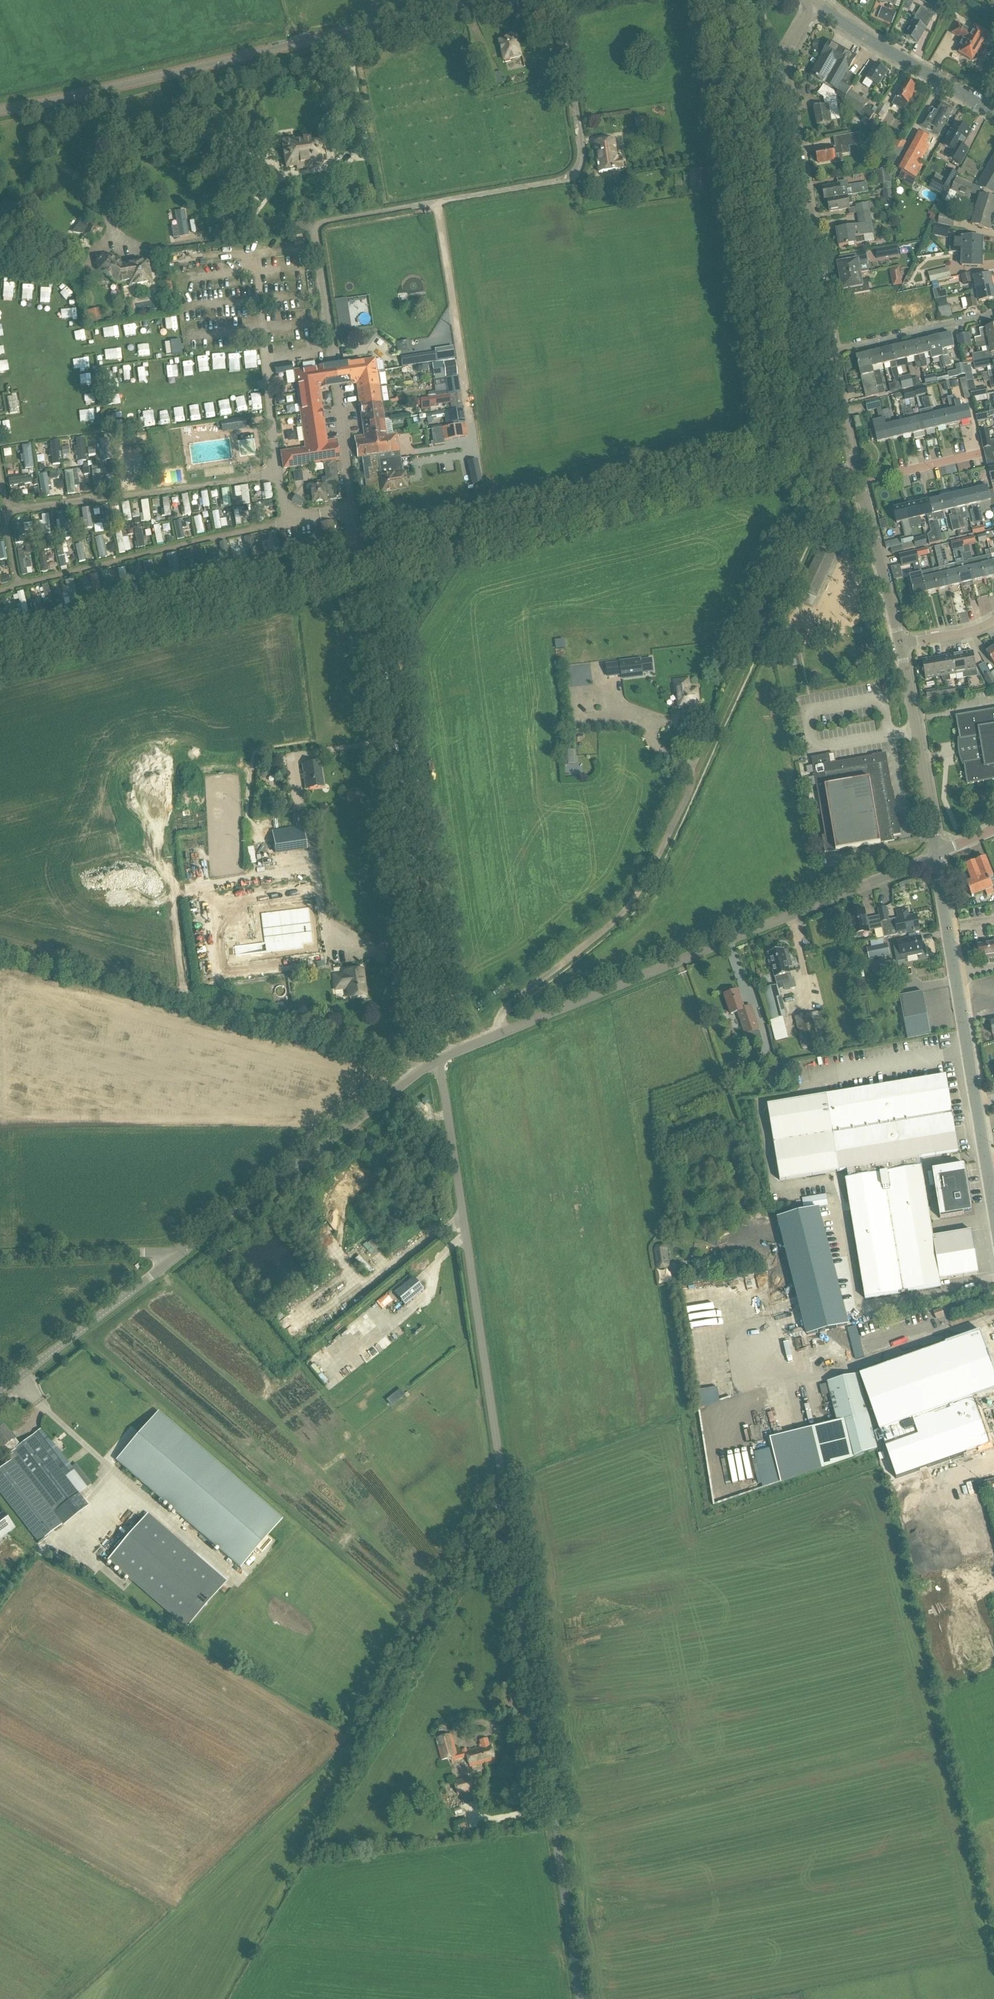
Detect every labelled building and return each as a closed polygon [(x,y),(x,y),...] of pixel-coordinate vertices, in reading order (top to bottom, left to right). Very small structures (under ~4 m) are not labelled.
[(914,1),(913,0),(906,0),(902,7),(908,10),(914,1)] [(919,0),(938,11),(945,0),(919,0)] [(914,22),(906,36),(918,44),(926,30),(920,26),(923,22),(926,23),(932,12),(923,7),(917,18),(914,22)] [(884,21),(891,24),(895,13),(888,10),(884,21)] [(758,15),(750,16),(752,28),(760,26),(758,15)] [(958,24),(953,33),(964,40),(957,52),(972,61),(974,62),(975,62),(976,61),(977,60),(978,59),(978,58),(978,56),(978,55),(976,54),(987,35),(972,26),(969,30),(958,24)] [(507,40),(500,42),(505,63),(511,61),(510,59),(520,56),(515,36),(507,38),(507,40)] [(821,41),(812,41),(812,48),(814,48),(814,51),(820,51),(820,48),(821,48),(821,41)] [(811,72),(811,74),(812,75),(811,76),(823,83),(824,83),(837,91),(837,90),(839,92),(837,96),(842,99),(850,85),(843,81),(856,58),(830,43),(815,70),(814,69),(812,70),(811,72)] [(875,64),(866,79),(878,87),(887,72),(886,71),(886,70),(883,68),(882,69),(875,64)] [(897,97),(893,104),(904,110),(908,103),(917,89),(912,86),(911,85),(908,83),(906,83),(905,83),(897,97)] [(818,94),(823,98),(836,96),(835,90),(824,84),(818,94)] [(851,92),(843,104),(861,116),(869,104),(851,92)] [(831,122),(841,120),(836,96),(823,98),(825,107),(814,109),(817,127),(825,126),(825,128),(829,127),(829,125),(832,125),(831,122)] [(930,110),(921,126),(938,136),(953,110),(940,103),(934,112),(930,110)] [(881,104),(875,114),(882,118),(888,108),(881,104)] [(649,116),(636,118),(637,128),(650,126),(649,116)] [(866,126),(869,121),(864,118),(861,123),(862,124),(866,126)] [(861,123),(856,119),(852,124),(859,129),(862,124),(861,123)] [(956,124),(944,146),(953,151),(948,158),(960,165),(968,151),(962,147),(970,132),(966,130),(966,128),(961,125),(960,126),(956,124)] [(346,130),(338,131),(340,144),(348,143),(346,130)] [(923,132),(902,170),(916,177),(921,168),(918,167),(928,149),(931,150),(937,139),(923,132)] [(817,157),(816,158),(817,162),(818,162),(819,164),(835,161),(834,155),(841,154),(841,155),(850,154),(848,141),(857,140),(856,134),(845,136),(845,137),(838,138),(839,147),(833,149),(832,147),(826,148),(826,150),(816,151),(817,157)] [(813,140),(815,150),(831,147),(830,138),(813,140)] [(293,140),(282,141),(286,168),(297,166),(297,171),(312,168),(312,164),(322,162),(322,156),(325,156),(324,151),(321,151),(320,142),(310,144),(309,139),(303,140),(293,142),(293,140)] [(615,140),(594,143),(599,172),(619,170),(619,169),(624,168),(623,159),(618,159),(615,140)] [(888,145),(886,157),(898,159),(898,154),(900,154),(901,149),(902,149),(902,147),(888,145)] [(977,188),(993,195),(993,158),(977,188)] [(843,170),(843,175),(869,171),(868,166),(843,170)] [(934,178),(929,188),(946,198),(958,174),(948,168),(941,181),(934,178)] [(706,169),(696,170),(697,180),(703,180),(703,182),(707,181),(706,169)] [(889,170),(873,172),(876,187),(891,184),(889,170)] [(721,190),(720,179),(710,180),(711,191),(721,190)] [(831,180),(822,181),(825,200),(828,200),(841,197),(841,198),(847,197),(847,196),(867,193),(866,184),(848,187),(847,182),(838,183),(839,185),(832,186),(831,180)] [(956,180),(952,191),(968,198),(970,194),(980,198),(983,191),(956,180)] [(841,197),(828,200),(830,212),(849,209),(849,205),(853,204),(851,197),(847,198),(847,197),(841,198),(841,197)] [(977,211),(993,216),(993,201),(981,197),(977,211)] [(892,206),(891,199),(883,200),(884,207),(892,206)] [(848,210),(849,215),(869,211),(875,210),(874,203),(855,207),(856,209),(848,210)] [(178,228),(172,229),(173,238),(188,236),(184,211),(175,212),(178,228)] [(860,226),(836,230),(839,247),(856,245),(855,244),(864,242),(863,236),(873,235),(871,223),(870,217),(869,211),(858,213),(860,226)] [(973,226),(990,231),(993,216),(977,211),(973,226)] [(940,214),(938,224),(954,228),(956,218),(940,214)] [(199,219),(190,221),(192,233),(202,231),(199,219)] [(83,220),(72,234),(82,236),(82,237),(94,242),(96,237),(99,238),(103,230),(88,223),(88,224),(83,220)] [(937,225),(935,234),(949,237),(951,228),(937,225)] [(953,238),(953,253),(962,253),(962,252),(982,253),(983,239),(963,239),(963,238),(953,238)] [(889,248),(877,250),(879,259),(891,257),(889,248)] [(962,252),(962,253),(962,266),(982,267),(982,253),(962,252)] [(849,262),(837,264),(840,278),(860,274),(859,266),(868,264),(866,253),(848,256),(849,262)] [(103,254),(97,255),(99,271),(118,284),(122,283),(123,288),(122,279),(123,279),(121,266),(109,256),(103,257),(103,254)] [(121,267),(121,266),(123,279),(122,279),(123,288),(151,284),(147,262),(121,267)] [(82,264),(67,266),(69,278),(84,275),(82,264)] [(948,269),(929,273),(931,283),(951,278),(948,269)] [(860,274),(840,278),(842,291),(854,289),(855,295),(870,292),(868,281),(862,282),(860,274)] [(970,274),(961,276),(963,284),(972,282),(970,274)] [(974,279),(976,290),(992,287),(990,276),(974,279)] [(902,286),(900,277),(891,278),(893,288),(902,286)] [(171,282),(158,284),(160,296),(173,294),(171,282)] [(943,287),(935,289),(937,297),(945,295),(943,287)] [(978,300),(979,302),(993,299),(993,296),(992,287),(976,290),(978,300)] [(976,290),(970,291),(971,300),(976,299),(976,301),(978,300),(976,290)] [(936,301),(938,309),(946,307),(945,299),(936,301)] [(971,300),(966,301),(968,310),(978,308),(976,301),(976,299),(971,300)] [(59,307),(60,318),(72,317),(71,306),(59,307)] [(98,309),(85,312),(87,321),(100,318),(98,309)] [(78,324),(66,325),(67,336),(78,336),(78,324)] [(975,340),(976,345),(993,341),(993,328),(980,331),(981,339),(975,340)] [(951,335),(939,337),(946,367),(951,365),(951,361),(949,361),(946,350),(954,349),(951,335)] [(969,335),(957,337),(959,349),(971,346),(969,335)] [(939,337),(927,340),(930,354),(932,360),(939,358),(941,368),(946,367),(939,337)] [(927,340),(915,343),(922,369),(926,368),(926,367),(927,367),(924,356),(930,354),(927,340)] [(406,341),(398,343),(400,352),(408,351),(406,341)] [(976,345),(977,349),(989,347),(991,354),(993,354),(993,341),(976,345)] [(915,343),(904,346),(907,360),(914,358),(915,365),(920,363),(922,369),(915,343)] [(100,345),(100,356),(118,355),(117,344),(100,345)] [(241,346),(242,359),(252,359),(251,345),(241,346)] [(904,346),(892,349),(899,377),(897,368),(908,366),(907,360),(904,346)] [(892,349),(881,351),(884,365),(890,364),(893,378),(894,378),(896,384),(900,383),(898,377),(899,377),(892,349)] [(199,362),(208,362),(207,351),(199,351),(199,362)] [(881,351),(869,354),(872,368),(884,365),(881,351)] [(83,352),(71,352),(71,360),(83,360),(83,352)] [(988,352),(972,355),(974,363),(989,360),(988,352)] [(425,354),(400,358),(402,367),(427,363),(425,354)] [(869,354),(857,357),(860,371),(872,368),(869,354)] [(156,357),(157,365),(165,364),(164,356),(156,357)] [(282,378),(290,377),(289,358),(271,358),(271,367),(282,367),(282,378)] [(352,375),(376,371),(374,359),(335,365),(338,386),(354,383),(352,375)] [(989,360),(974,363),(975,371),(991,368),(989,360)] [(454,361),(442,363),(444,378),(449,377),(456,376),(454,361)] [(338,386),(335,365),(328,366),(294,371),(306,448),(281,452),(283,468),(324,463),(326,479),(322,480),(322,485),(310,487),(312,502),(337,499),(339,498),(339,495),(334,461),(338,461),(335,440),(326,442),(318,389),(338,386)] [(86,366),(77,366),(77,377),(87,376),(86,366)] [(100,382),(110,380),(108,366),(98,368),(100,382)] [(872,368),(860,371),(867,399),(879,396),(877,387),(873,372),(872,368)] [(378,386),(376,371),(352,375),(354,383),(356,383),(357,389),(378,386)] [(880,371),(873,372),(877,387),(883,385),(880,371)] [(460,393),(458,382),(459,382),(459,377),(449,378),(449,377),(444,378),(433,380),(434,386),(447,384),(448,390),(438,392),(439,396),(449,395),(460,393)] [(983,379),(984,383),(990,382),(991,390),(993,389),(993,377),(983,379)] [(966,378),(960,380),(965,400),(971,399),(966,378)] [(912,380),(900,383),(902,390),(913,387),(912,380)] [(78,381),(79,392),(89,392),(88,381),(78,381)] [(949,383),(943,384),(945,392),(951,391),(949,383)] [(381,404),(378,386),(357,389),(360,407),(381,404)] [(986,388),(970,391),(972,397),(987,394),(986,388)] [(218,393),(220,409),(230,408),(228,392),(218,393)] [(463,408),(460,393),(449,395),(443,396),(444,402),(450,401),(451,410),(463,408)] [(15,397),(7,399),(10,415),(17,413),(15,397)] [(191,398),(192,412),(202,411),(200,397),(191,398)] [(953,397),(947,398),(951,411),(956,410),(954,402),(953,397)] [(929,398),(922,399),(925,411),(931,410),(931,409),(929,398)] [(83,412),(93,410),(91,399),(81,400),(83,412)] [(879,399),(865,402),(868,412),(881,408),(879,399)] [(384,420),(381,404),(360,407),(362,423),(384,420)] [(962,409),(956,410),(959,424),(971,421),(968,407),(962,409)] [(445,428),(465,425),(463,408),(451,410),(444,411),(445,428)] [(851,411),(852,423),(860,422),(858,410),(851,411)] [(951,411),(944,413),(948,427),(959,424),(956,410),(951,411)] [(889,411),(883,412),(889,440),(901,438),(898,423),(891,425),(889,419),(890,419),(889,411)] [(874,430),(870,431),(872,440),(876,439),(877,443),(889,440),(883,412),(877,413),(879,421),(873,423),(874,430)] [(912,413),(908,414),(908,415),(909,421),(913,435),(924,432),(921,418),(914,420),(913,413),(912,413)] [(944,413),(933,415),(936,430),(948,427),(944,413)] [(933,415),(921,418),(924,432),(936,430),(933,415)] [(905,422),(898,423),(901,438),(913,435),(909,421),(908,416),(904,417),(905,422)] [(244,418),(220,422),(222,434),(246,430),(244,418)] [(389,420),(384,421),(384,420),(362,423),(364,435),(355,437),(356,441),(376,438),(386,437),(386,436),(392,436),(389,420)] [(428,429),(438,426),(437,421),(427,424),(428,429)] [(445,428),(441,429),(442,434),(443,442),(468,438),(465,425),(445,428)] [(155,428),(146,428),(147,438),(156,437),(155,428)] [(991,447),(990,442),(988,431),(980,432),(983,449),(991,447)] [(396,435),(392,436),(386,436),(386,437),(376,438),(378,454),(376,454),(378,461),(399,458),(396,435)] [(378,454),(376,438),(356,441),(358,457),(362,456),(376,454),(378,454)] [(73,448),(74,453),(77,452),(78,462),(85,461),(83,439),(75,439),(76,447),(73,448)] [(111,459),(107,439),(99,440),(101,451),(99,451),(99,456),(102,455),(103,460),(111,459)] [(59,464),(57,441),(49,442),(50,451),(48,451),(49,456),(51,456),(52,465),(57,464),(59,464)] [(33,468),(30,445),(21,446),(24,469),(33,468)] [(377,461),(378,461),(376,454),(362,456),(367,493),(369,494),(380,492),(378,483),(381,483),(377,461)] [(405,473),(402,474),(399,458),(378,461),(377,461),(381,483),(378,483),(380,492),(407,488),(405,473)] [(477,460),(467,462),(472,485),(482,483),(477,460)] [(74,487),(72,470),(63,471),(66,494),(75,493),(74,487)] [(99,470),(98,470),(91,471),(94,491),(101,490),(100,477),(103,477),(103,471),(99,471),(99,470)] [(45,474),(38,475),(41,497),(49,496),(48,487),(50,486),(49,479),(46,479),(45,474)] [(7,479),(8,487),(31,483),(30,475),(7,479)] [(264,489),(261,490),(262,495),(265,495),(265,499),(273,498),(270,483),(263,484),(264,489)] [(249,503),(247,485),(240,486),(240,492),(242,502),(242,504),(249,503)] [(987,487),(975,490),(981,514),(993,511),(992,506),(990,501),(991,501),(990,496),(987,487)] [(228,488),(221,489),(223,507),(230,506),(228,488)] [(975,490),(964,493),(967,507),(974,505),(976,511),(973,512),(975,523),(979,523),(981,531),(985,530),(981,514),(975,490)] [(200,493),(202,507),(209,506),(206,492),(200,493)] [(964,493),(940,498),(944,512),(950,511),(952,516),(950,517),(953,531),(965,529),(961,515),(962,514),(960,508),(967,507),(964,493)] [(190,514),(187,494),(181,495),(184,515),(190,514)] [(295,496),(291,502),(300,508),(304,502),(295,496)] [(170,515),(168,498),(162,499),(164,515),(170,515)] [(940,498),(929,501),(939,543),(943,542),(938,519),(945,518),(944,512),(940,498)] [(143,521),(150,520),(147,501),(140,501),(143,521)] [(929,501),(917,504),(920,518),(928,516),(932,535),(928,536),(930,545),(939,543),(929,501)] [(128,502),(121,503),(124,521),(131,520),(128,502)] [(263,504),(260,505),(259,503),(253,505),(257,521),(263,520),(261,510),(264,510),(263,504)] [(917,504),(905,506),(909,521),(920,518),(917,504)] [(103,520),(104,523),(110,522),(107,506),(101,507),(102,515),(99,516),(100,521),(103,520)] [(896,509),(893,509),(897,523),(902,522),(906,538),(901,539),(902,545),(914,542),(914,541),(913,536),(909,521),(905,506),(901,507),(900,506),(896,507),(896,509)] [(84,529),(91,528),(88,508),(81,509),(84,529)] [(235,525),(240,525),(239,518),(242,517),(241,509),(238,510),(233,510),(235,525)] [(221,528),(218,511),(211,512),(214,529),(221,528)] [(57,514),(55,515),(57,528),(58,527),(58,534),(60,533),(68,532),(65,512),(57,513),(57,514)] [(42,522),(35,523),(36,535),(50,534),(48,516),(41,516),(42,522)] [(193,518),(196,533),(203,531),(200,516),(193,518)] [(180,521),(173,522),(176,540),(184,538),(180,521)] [(333,521),(319,523),(322,540),(335,539),(333,521)] [(12,526),(15,543),(22,542),(21,536),(24,535),(23,529),(20,530),(19,525),(12,526)] [(156,544),(162,543),(159,525),(153,526),(156,544)] [(84,530),(75,531),(76,538),(85,537),(84,530)] [(134,531),(138,548),(144,547),(140,530),(134,531)] [(270,533),(275,553),(280,552),(276,531),(270,533)] [(950,540),(949,533),(941,534),(941,535),(943,542),(950,540)] [(986,534),(978,536),(979,543),(988,541),(986,534)] [(115,536),(118,554),(124,553),(124,551),(122,538),(121,535),(115,536)] [(252,537),(244,539),(247,554),(245,554),(247,562),(257,559),(252,537)] [(102,538),(94,540),(98,560),(106,558),(104,546),(106,545),(105,541),(103,541),(102,538)] [(914,542),(915,548),(927,545),(925,539),(914,541),(914,542)] [(962,541),(951,544),(953,553),(964,550),(962,541)] [(230,565),(226,542),(219,544),(223,566),(230,565)] [(48,544),(37,545),(42,572),(48,571),(46,562),(49,562),(48,557),(56,555),(54,550),(51,550),(50,549),(49,549),(48,544)] [(81,548),(81,545),(75,546),(78,562),(84,561),(82,552),(85,552),(84,547),(81,548)] [(62,546),(56,547),(60,567),(66,566),(66,562),(62,546)] [(940,569),(933,570),(938,590),(949,588),(941,551),(939,546),(934,548),(940,569)] [(819,549),(795,599),(812,606),(835,557),(819,549)] [(885,552),(887,560),(897,558),(895,549),(885,552)] [(945,550),(941,551),(949,588),(961,585),(956,564),(949,566),(945,550)] [(979,558),(984,579),(993,577),(993,568),(990,550),(985,551),(986,557),(979,558)] [(21,576),(27,575),(26,569),(24,562),(23,552),(17,553),(21,576)] [(926,593),(920,567),(916,552),(900,556),(902,566),(914,564),(916,574),(909,576),(914,596),(926,593)] [(971,553),(966,554),(973,582),(984,579),(979,558),(972,560),(971,553)] [(963,563),(956,564),(961,585),(973,582),(966,554),(961,555),(963,563)] [(175,555),(166,557),(171,580),(180,577),(175,555)] [(270,563),(269,556),(260,558),(262,565),(270,563)] [(147,575),(144,576),(145,582),(148,582),(150,590),(156,589),(151,562),(144,563),(147,575)] [(121,584),(121,588),(128,586),(124,568),(117,569),(120,580),(117,581),(118,585),(121,584)] [(933,570),(921,573),(926,593),(938,590),(933,570)] [(97,575),(90,577),(94,598),(102,597),(97,575)] [(67,592),(64,593),(65,599),(68,598),(71,612),(79,610),(72,579),(64,581),(67,592)] [(46,604),(52,603),(47,585),(41,586),(46,604)] [(21,611),(27,610),(22,592),(16,593),(21,611)] [(986,653),(993,665),(993,647),(986,653)] [(973,651),(962,653),(967,677),(970,677),(969,672),(976,671),(973,651)] [(962,653),(952,655),(956,674),(962,673),(963,678),(967,677),(962,653)] [(942,656),(947,682),(948,689),(950,689),(949,681),(950,681),(949,676),(956,674),(952,655),(942,656)] [(942,656),(932,658),(936,678),(941,677),(942,681),(944,682),(947,682),(942,656)] [(932,658),(922,660),(925,680),(936,678),(932,658)] [(627,664),(613,666),(615,679),(629,677),(629,679),(649,677),(647,662),(627,664)] [(991,674),(990,675),(989,673),(984,676),(990,687),(993,684),(993,680),(991,674)] [(688,678),(674,680),(675,691),(677,691),(679,708),(683,708),(683,712),(688,711),(689,715),(700,714),(696,688),(690,689),(688,678)] [(957,717),(960,739),(958,738),(957,744),(957,748),(958,753),(959,757),(960,761),(962,765),(965,764),(968,784),(993,780),(993,711),(957,717)] [(574,750),(562,751),(563,763),(574,763),(574,750)] [(829,755),(812,758),(825,836),(822,836),(825,853),(894,841),(893,836),(901,835),(893,788),(892,788),(886,756),(882,757),(882,755),(830,764),(829,755)] [(318,762),(302,765),(304,773),(305,773),(306,777),(304,777),(306,789),(323,786),(321,775),(320,776),(318,762)] [(347,790),(344,793),(345,800),(348,802),(359,800),(361,798),(360,790),(357,789),(347,790)] [(301,811),(298,812),(292,813),(294,827),(303,825),(301,811)] [(307,850),(303,826),(303,825),(294,827),(294,828),(272,831),(273,844),(275,853),(275,855),(307,850)] [(253,847),(247,848),(249,865),(255,864),(253,847)] [(986,858),(965,866),(971,880),(966,882),(968,887),(969,889),(971,896),(971,897),(985,891),(987,896),(993,893),(989,881),(988,878),(993,876),(986,858)] [(286,910),(260,913),(262,926),(264,943),(264,944),(265,951),(265,952),(265,953),(280,951),(303,948),(303,944),(305,944),(313,943),(313,942),(312,932),(310,920),(309,907),(286,910)] [(916,915),(908,916),(907,910),(895,912),(896,919),(895,919),(895,920),(888,921),(885,908),(878,910),(879,917),(882,929),(883,938),(898,935),(918,931),(919,931),(916,915)] [(882,929),(879,917),(866,920),(864,910),(846,914),(850,938),(869,934),(868,932),(882,929)] [(921,951),(923,950),(921,937),(897,942),(898,947),(894,947),(895,954),(899,953),(900,956),(906,955),(906,957),(922,954),(921,951)] [(978,946),(980,959),(993,957),(993,943),(978,946)] [(869,960),(889,955),(887,944),(884,945),(872,947),(866,949),(869,960)] [(777,986),(763,989),(771,1021),(786,1016),(779,989),(784,988),(785,991),(796,988),(794,978),(791,979),(788,967),(792,966),(788,950),(784,951),(783,949),(768,953),(772,966),(777,986)] [(843,950),(836,952),(838,963),(846,961),(843,950)] [(345,975),(334,976),(335,989),(347,988),(349,997),(365,995),(363,970),(344,972),(345,975)] [(738,991),(725,996),(731,1014),(738,1012),(746,1034),(759,1029),(751,1007),(744,1009),(738,991)] [(904,1020),(927,1016),(923,992),(899,997),(904,1020)] [(815,1013),(795,1018),(802,1048),(827,1042),(819,1012),(825,1010),(822,1001),(813,1003),(815,1013)] [(287,1003),(278,1004),(280,1015),(292,1014),(291,1006),(287,1007),(287,1003)] [(873,1022),(864,1024),(867,1037),(876,1035),(873,1022)] [(826,1095),(767,1105),(780,1181),(839,1171),(847,1170),(848,1179),(845,1179),(845,1180),(921,1167),(920,1158),(958,1152),(946,1076),(847,1092),(826,1095)] [(717,1097),(720,1109),(726,1108),(723,1095),(717,1097)] [(965,1165),(932,1170),(940,1219),(964,1215),(963,1209),(965,1205),(971,1204),(965,1165)] [(921,1167),(845,1180),(865,1299),(941,1286),(940,1280),(978,1274),(971,1230),(933,1237),(924,1183),(921,1167)] [(828,1205),(826,1194),(802,1198),(804,1209),(828,1205)] [(818,1208),(778,1218),(807,1335),(847,1325),(818,1208)] [(345,1253),(353,1218),(319,1210),(311,1245),(345,1253)] [(362,1246),(372,1243),(370,1234),(360,1237),(362,1246)] [(668,1263),(666,1249),(664,1247),(657,1248),(655,1251),(657,1264),(660,1266),(666,1265),(668,1263)] [(679,1284),(677,1277),(677,1274),(670,1275),(672,1285),(679,1284)] [(413,1276),(394,1291),(405,1305),(423,1290),(413,1276)] [(941,1311),(933,1314),(936,1320),(943,1318),(941,1311)] [(859,1375),(896,1479),(966,1455),(990,1446),(973,1399),(993,1392),(993,1369),(992,1364),(985,1345),(983,1337),(981,1331),(945,1344),(859,1375)] [(854,1350),(861,1349),(859,1341),(852,1342),(854,1350)] [(837,1422),(811,1428),(821,1469),(873,1450),(876,1449),(858,1374),(854,1376),(827,1382),(828,1383),(830,1394),(837,1422)] [(159,1413),(116,1463),(241,1570),(283,1520),(159,1413)] [(0,1470),(0,1493),(39,1543),(61,1525),(53,1514),(87,1488),(60,1453),(66,1448),(57,1436),(49,1442),(41,1431),(20,1446),(15,1439),(14,1440),(4,1427),(0,1430),(0,1445),(12,1461),(0,1470)] [(83,1477),(94,1469),(88,1462),(78,1471),(83,1477)] [(14,1528),(4,1514),(0,1517),(0,1538),(14,1528)] [(108,1560),(187,1628),(227,1582),(148,1514),(108,1560)] [(989,1568),(993,1565),(993,1554),(993,1553),(984,1558),(989,1568)] [(936,1629),(923,1632),(926,1643),(939,1640),(936,1629)] [(452,1734),(434,1739),(440,1762),(453,1758),(454,1761),(471,1756),(469,1749),(467,1750),(467,1749),(461,1750),(462,1751),(457,1752),(452,1734)] [(471,1756),(468,1757),(470,1766),(496,1759),(493,1745),(491,1745),(488,1738),(480,1741),(481,1747),(469,1750),(471,1756)] [(470,1776),(453,1782),(458,1795),(460,1794),(472,1791),(475,1790),(470,1776)] [(472,1791),(460,1794),(464,1805),(475,1802),(472,1791)]
